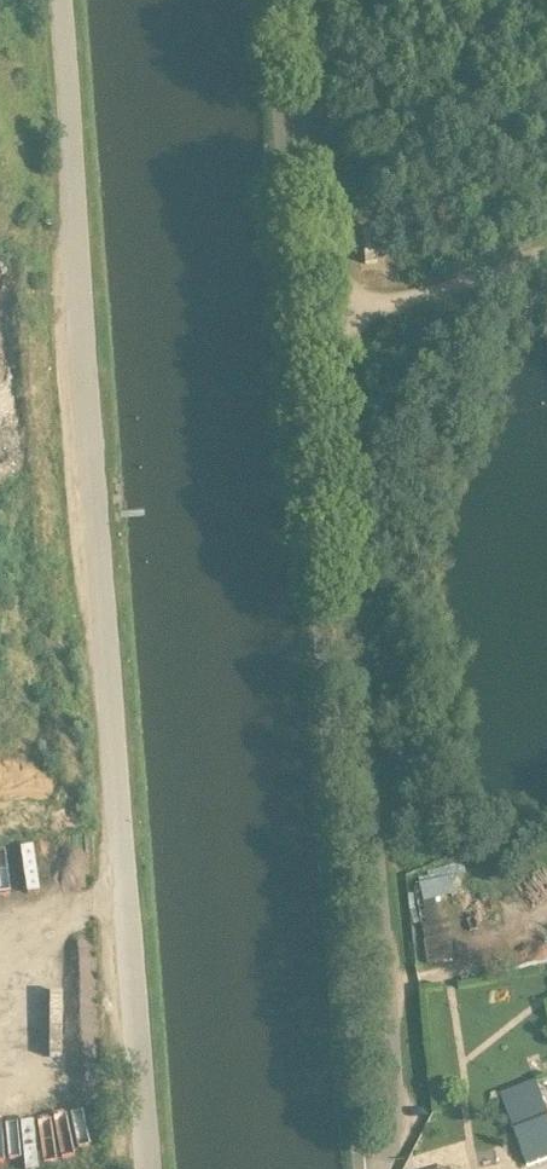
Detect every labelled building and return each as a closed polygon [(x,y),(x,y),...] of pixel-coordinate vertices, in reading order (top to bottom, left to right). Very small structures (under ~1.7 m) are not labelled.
[(373,234),(361,235),(364,267),(376,266),(373,234)] [(428,965),(453,960),(446,922),(438,923),(434,901),(451,898),(447,878),(418,884),(421,904),(423,904),(427,926),(421,927),(428,965)] [(546,1161),(546,1112),(536,1083),(500,1097),(527,1168),(546,1161)]
